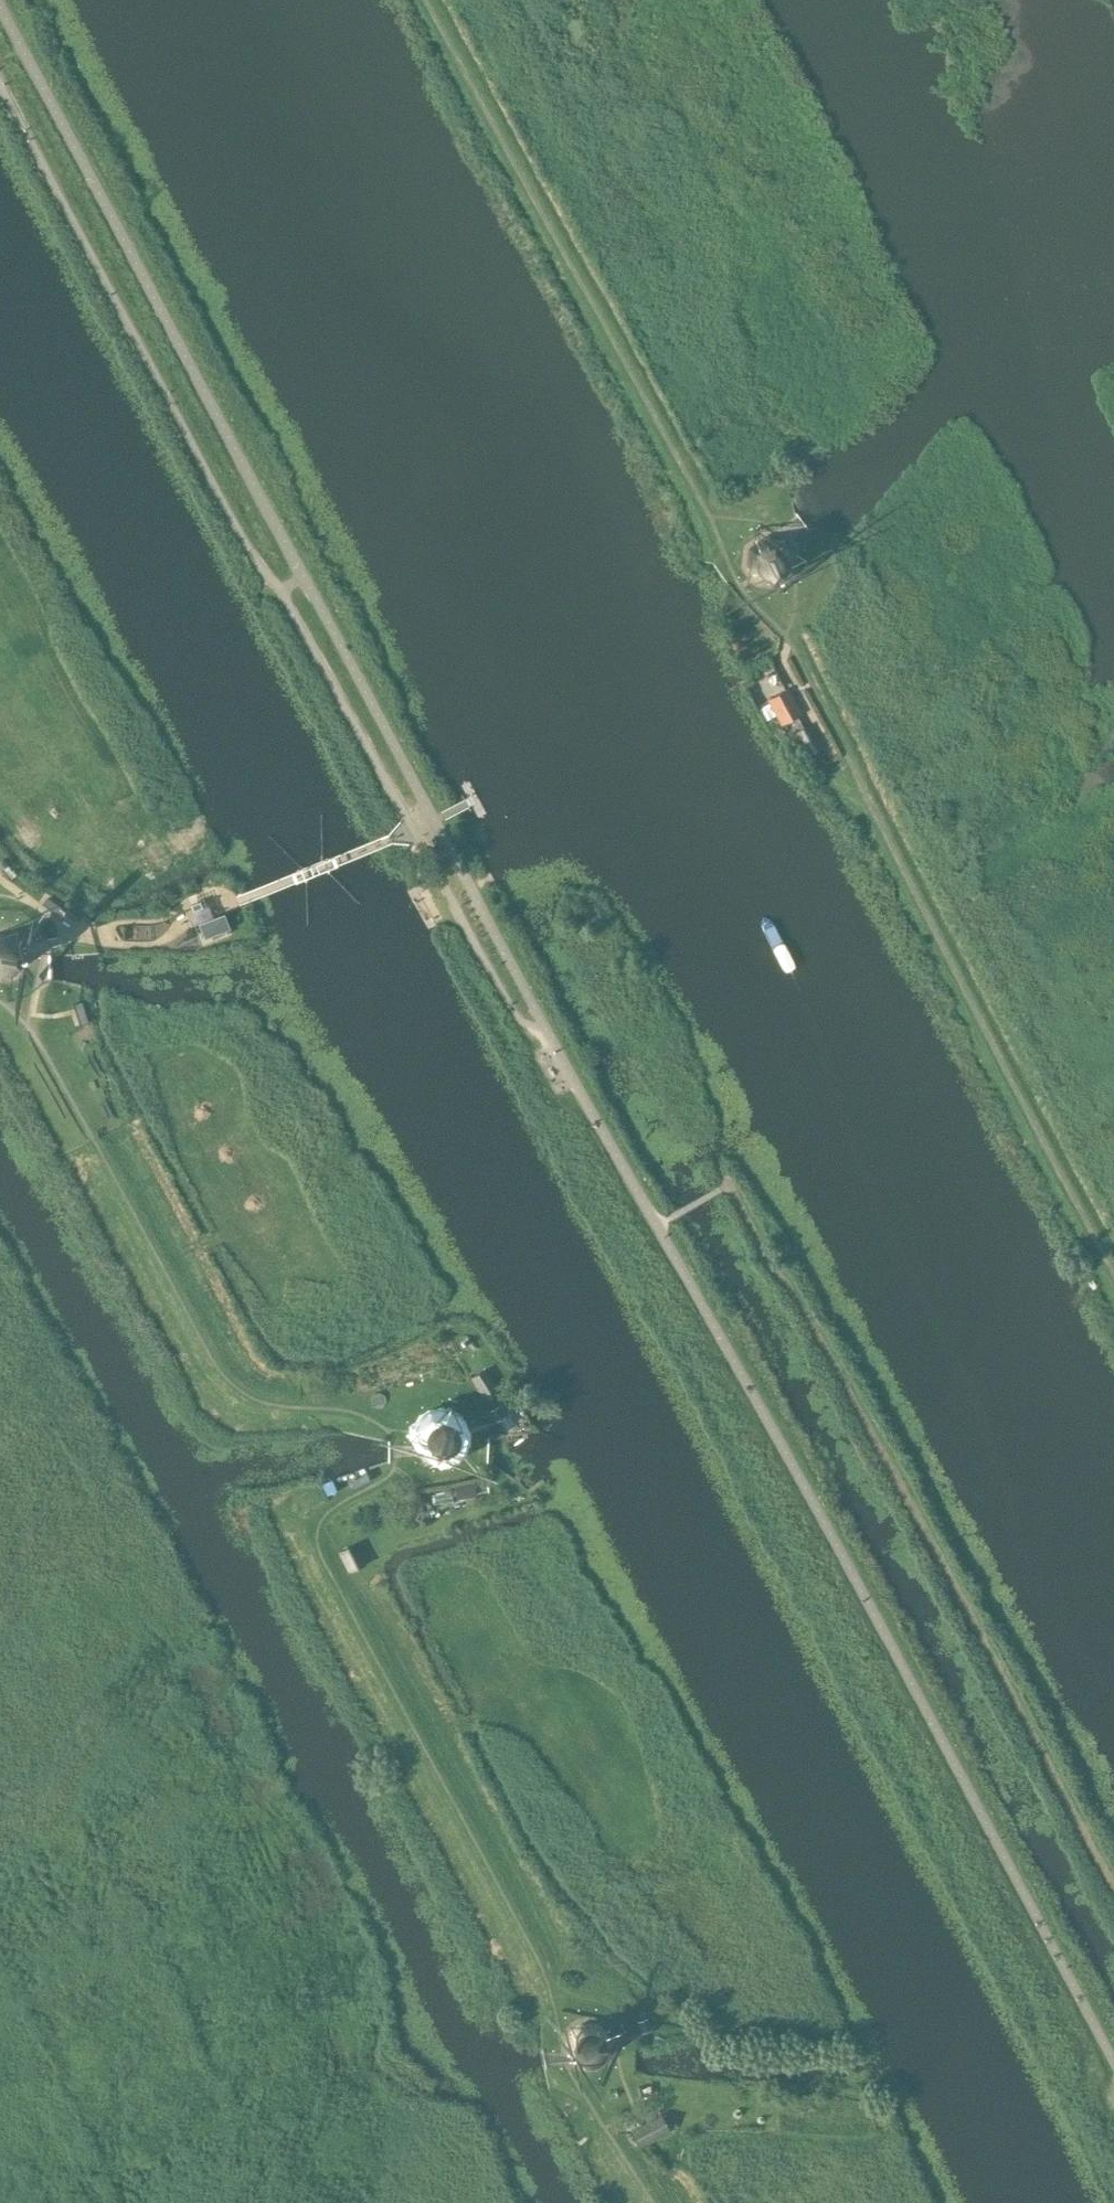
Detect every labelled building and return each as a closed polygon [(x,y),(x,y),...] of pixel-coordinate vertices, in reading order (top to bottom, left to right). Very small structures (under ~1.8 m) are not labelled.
[(747,566),(758,581),(776,584),(791,573),(795,555),(784,540),(783,539),(782,538),(776,536),(775,535),(774,535),(771,537),(765,536),(749,548),(747,566)] [(790,736),(787,738),(794,752),(802,747),(807,755),(822,746),(809,725),(804,729),(797,715),(802,713),(788,688),(767,699),(779,723),(782,721),(790,736)] [(201,907),(199,902),(191,905),(193,910),(201,907)] [(65,911),(61,908),(57,914),(61,917),(61,918),(73,926),(79,916),(67,908),(65,911)] [(229,928),(223,913),(198,923),(204,938),(229,928)] [(4,977),(11,976),(17,973),(22,969),(25,962),(26,956),(26,949),(23,942),(18,937),(12,933),(5,932),(0,932),(0,976),(4,977)] [(134,933),(125,933),(115,932),(115,942),(126,942),(133,943),(134,933)] [(471,1378),(484,1400),(498,1392),(485,1370),(471,1378)] [(498,1406),(489,1411),(496,1423),(505,1418),(498,1406)] [(417,1435),(418,1443),(419,1446),(421,1451),(427,1456),(435,1460),(443,1460),(451,1457),(458,1452),(462,1445),(464,1437),(463,1429),(459,1422),(454,1416),(446,1413),(438,1413),(430,1415),(424,1420),(419,1427),(417,1435)] [(476,1497),(474,1483),(454,1486),(457,1500),(476,1497)] [(450,1491),(438,1493),(439,1503),(451,1502),(450,1491)] [(357,1542),(339,1551),(349,1570),(366,1561),(357,1542)] [(647,2019),(639,2022),(642,2032),(650,2030),(647,2019)] [(569,2058),(574,2063),(580,2067),(587,2068),(594,2067),(601,2064),(606,2059),(609,2053),(611,2046),(610,2039),(608,2032),(602,2026),(596,2022),(589,2021),(582,2022),(575,2025),(569,2030),(566,2037),(564,2044),(566,2051),(566,2052),(569,2058)] [(630,2132),(638,2146),(669,2130),(661,2116),(630,2132)]
